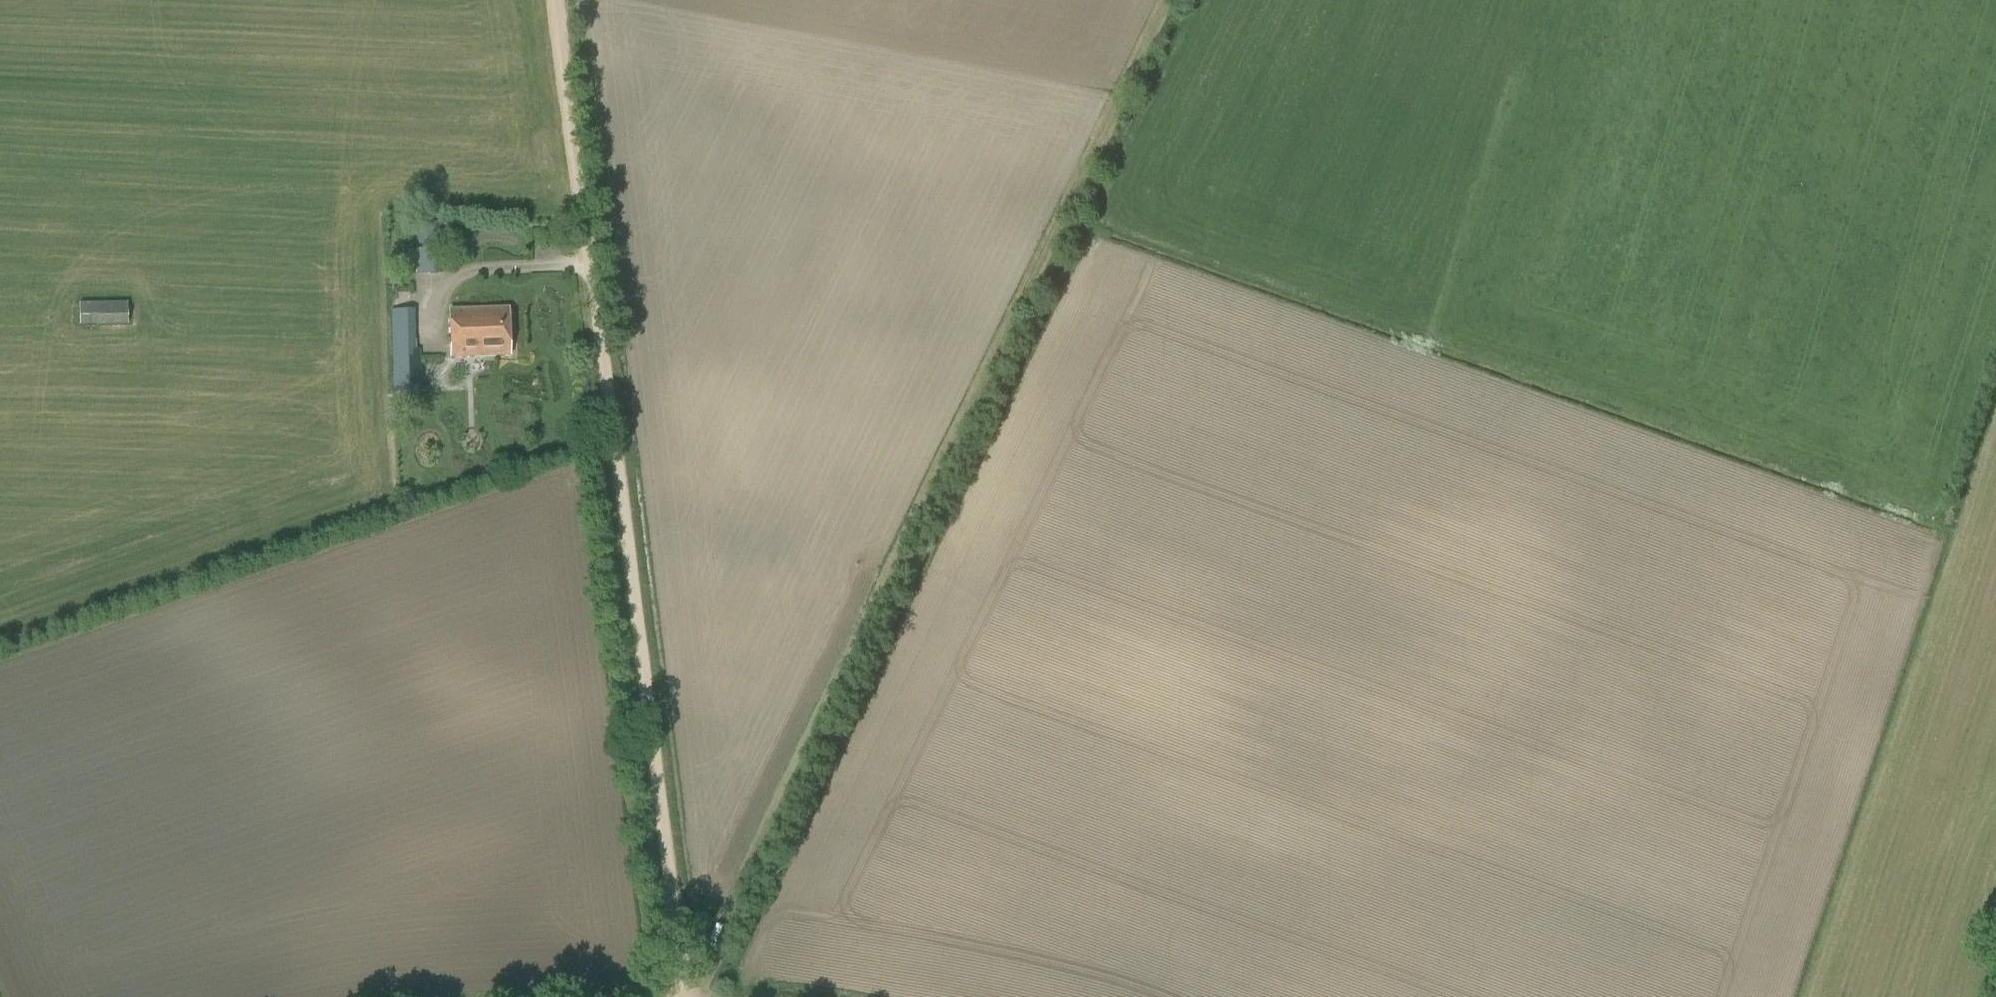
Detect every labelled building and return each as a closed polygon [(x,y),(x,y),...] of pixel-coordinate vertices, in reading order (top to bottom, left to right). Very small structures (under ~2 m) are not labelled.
[(441,246),(440,223),(418,224),(418,245),(425,245),(425,252),(416,252),(417,274),(426,273),(426,275),(443,274),(442,246),(441,246)] [(80,325),(127,325),(127,302),(79,302),(80,325)] [(452,355),(510,353),(509,306),(450,308),(452,355)] [(414,340),(413,309),(393,309),(395,391),(421,390),(420,348),(417,348),(417,340),(414,340)]
